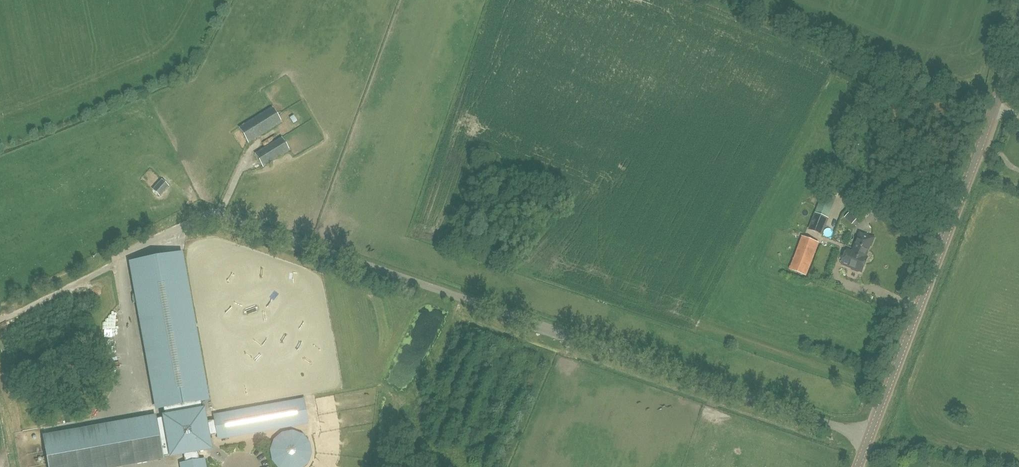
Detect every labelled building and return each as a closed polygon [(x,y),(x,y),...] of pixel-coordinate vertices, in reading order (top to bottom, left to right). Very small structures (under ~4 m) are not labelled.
[(248,142),(281,122),(272,108),(240,128),(248,142)] [(263,166),(289,150),(281,138),(256,154),(263,166)] [(169,187),(160,179),(151,188),(159,196),(169,187)] [(821,199),(834,204),(836,197),(824,192),(823,192),(821,199)] [(828,218),(815,213),(809,229),(822,234),(828,218)] [(849,213),(845,218),(851,223),(855,218),(849,213)] [(859,270),(862,272),(868,258),(866,257),(871,245),(872,245),(874,239),(861,233),(853,252),(848,250),(843,264),(853,268),(852,269),(859,271),(859,270)] [(819,242),(802,236),(790,269),(807,276),(819,242)] [(202,409),(201,400),(206,399),(180,255),(132,264),(157,408),(163,407),(164,416),(164,417),(154,419),(154,417),(45,437),(51,466),(112,466),(161,458),(161,457),(171,455),(171,456),(183,454),(185,463),(181,464),(182,466),(204,466),(203,460),(199,461),(197,451),(210,449),(208,436),(218,434),(218,438),(306,422),(303,401),(214,416),(215,420),(205,422),(203,409),(202,409)] [(280,466),(301,466),(306,462),(310,453),(308,443),(301,436),(292,432),(282,434),(275,440),(272,450),(273,459),(280,466)]
